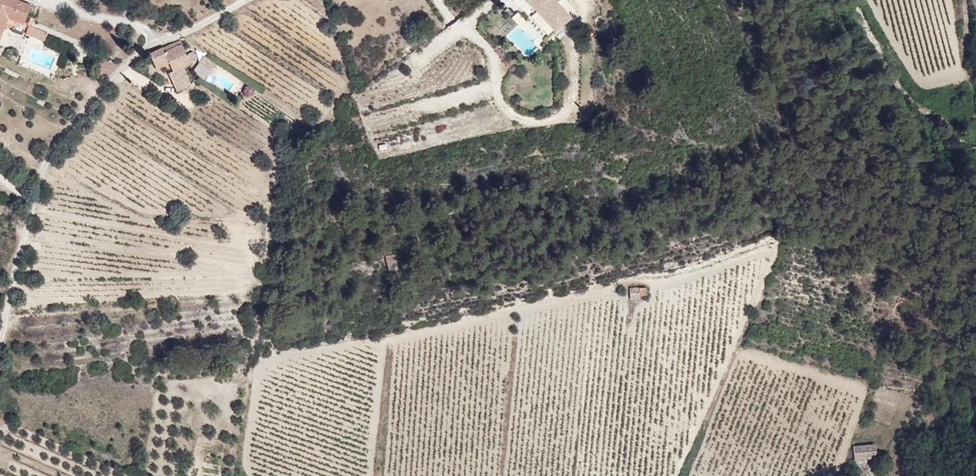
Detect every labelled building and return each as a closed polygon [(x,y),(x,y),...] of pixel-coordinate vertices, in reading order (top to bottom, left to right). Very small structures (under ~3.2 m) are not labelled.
[(26,0),(0,0),(0,42),(9,46),(39,7),(26,0)] [(569,0),(511,0),(544,42),(583,20),(569,0)] [(200,73),(190,43),(152,57),(181,88),(200,73)] [(395,254),(386,255),(387,271),(397,271),(395,254)] [(647,300),(647,287),(629,287),(629,300),(647,300)] [(852,446),(853,461),(875,459),(874,444),(852,446)]
